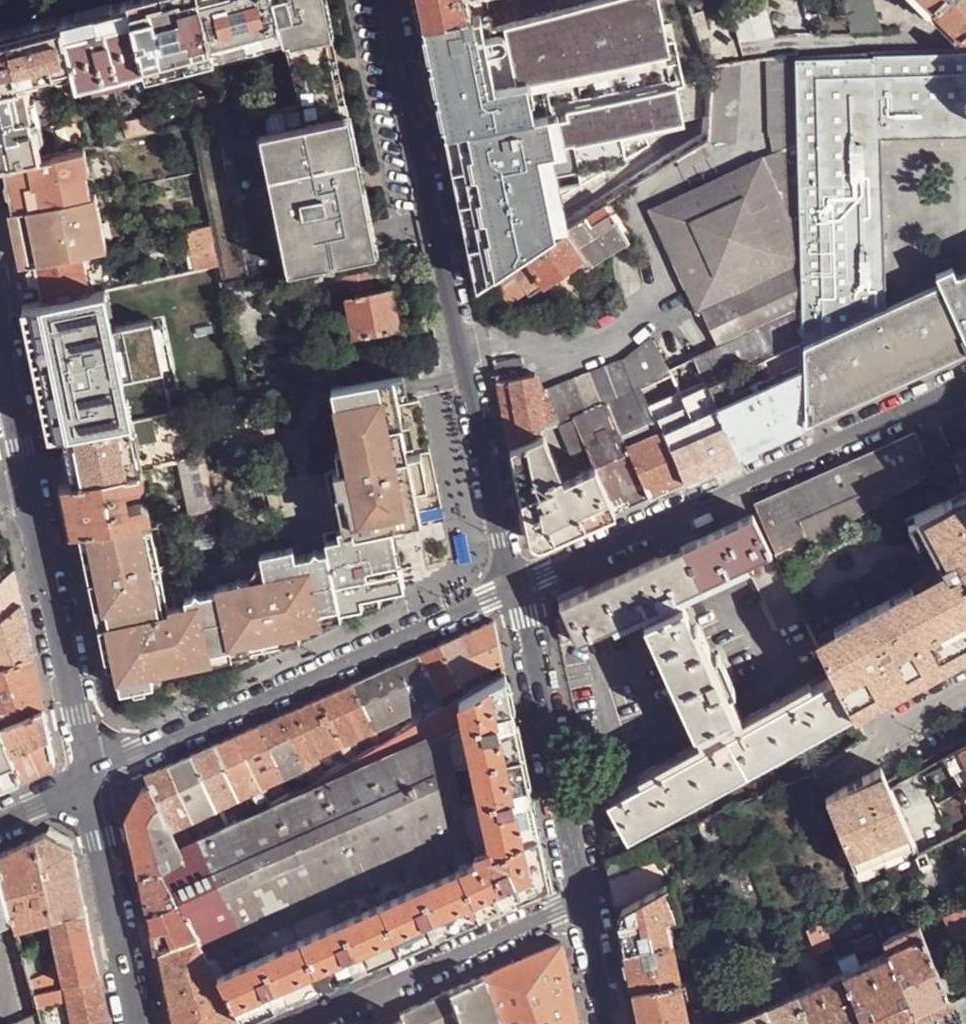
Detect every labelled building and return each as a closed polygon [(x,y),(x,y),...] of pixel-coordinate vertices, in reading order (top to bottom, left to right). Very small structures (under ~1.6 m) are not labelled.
[(78,80),(106,73),(118,70),(145,63),(129,0),(126,0),(111,4),(61,16),(74,64),(78,80)] [(145,63),(145,66),(214,47),(201,0),(129,0),(145,63)] [(214,47),(281,29),(274,0),(201,0),(214,47)] [(281,29),(323,19),(319,0),(274,0),(281,29)] [(466,11),(464,0),(420,0),(424,21),(466,11)] [(488,6),(479,8),(470,10),(466,11),(424,21),(445,121),(470,116),(501,272),(511,265),(527,255),(558,235),(551,201),(570,197),(566,178),(616,168),(618,170),(633,168),(635,163),(631,141),(710,124),(714,70),(712,70),(710,65),(707,54),(694,15),(690,0),(486,0),(488,6)] [(741,40),(775,35),(766,0),(745,0),(729,2),(741,40)] [(851,31),(881,27),(873,0),(843,0),(851,31)] [(930,1),(958,29),(965,29),(965,0),(931,0),(930,1)] [(25,78),(25,77),(74,64),(61,16),(0,32),(0,85),(25,78)] [(339,95),(323,19),(281,29),(283,36),(300,101),(300,102),(339,95)] [(283,36),(281,29),(214,47),(215,53),(283,36)] [(145,66),(147,71),(215,53),(214,47),(145,66)] [(414,54),(421,79),(435,76),(428,50),(414,54)] [(875,50),(796,56),(797,135),(798,155),(799,237),(800,265),(802,341),(802,352),(882,316),(882,309),(877,131),(875,50)] [(877,131),(965,128),(965,50),(875,50),(877,131)] [(715,52),(707,54),(710,65),(719,63),(715,52)] [(771,135),(797,135),(796,56),(796,53),(769,57),(771,135)] [(734,141),(740,61),(719,63),(710,65),(712,70),(714,70),(710,124),(709,139),(734,141)] [(119,75),(118,70),(106,73),(107,78),(119,75)] [(29,98),(25,78),(0,85),(0,163),(3,162),(11,160),(42,154),(35,117),(31,98),(29,98)] [(300,101),(264,110),(268,128),(343,112),(339,95),(300,102),(300,101)] [(65,111),(67,121),(88,117),(85,107),(65,111)] [(268,128),(264,110),(230,116),(191,124),(201,171),(211,218),(212,225),(215,241),(220,264),(224,282),(296,267),(268,128)] [(343,112),(268,128),(296,267),(371,251),(357,180),(343,112)] [(94,144),(91,134),(82,135),(84,145),(94,144)] [(797,135),(771,135),(772,153),(792,143),(798,155),(797,135)] [(706,141),(677,160),(683,170),(713,151),(706,141)] [(763,157),(799,237),(798,155),(792,143),(772,153),(763,157)] [(11,160),(21,207),(95,192),(84,145),(42,154),(11,160)] [(652,212),(701,315),(707,312),(800,265),(799,237),(763,157),(652,212)] [(11,160),(3,162),(13,209),(21,207),(11,160)] [(108,247),(97,192),(95,192),(21,207),(13,209),(24,264),(37,261),(84,251),(94,249),(108,247)] [(620,224),(608,204),(564,231),(583,263),(587,271),(631,243),(620,224)] [(215,241),(212,225),(189,230),(196,270),(201,268),(220,264),(215,241)] [(527,255),(545,287),(583,263),(564,231),(558,235),(527,255)] [(98,269),(94,249),(86,251),(84,251),(88,271),(98,269)] [(38,284),(41,284),(45,300),(92,290),(88,271),(84,251),(37,261),(37,263),(34,264),(31,266),(29,269),(28,273),(28,277),(30,279),(32,282),(35,284),(38,284)] [(545,287),(527,255),(511,265),(518,278),(527,292),(530,297),(545,287)] [(494,276),(501,289),(518,278),(511,265),(501,272),(494,276)] [(716,331),(723,347),(699,359),(699,360),(709,382),(800,342),(802,341),(800,265),(707,312),(716,331)] [(937,272),(941,282),(951,304),(965,297),(965,270),(957,274),(953,265),(937,272)] [(527,292),(518,278),(501,289),(494,276),(491,278),(509,305),(527,292)] [(965,349),(965,297),(951,304),(941,282),(882,309),(882,316),(802,352),(804,422),(965,349)] [(349,296),(357,336),(400,328),(392,287),(349,296)] [(165,322),(164,317),(114,327),(107,288),(92,290),(45,300),(45,302),(32,304),(36,326),(29,327),(38,369),(45,368),(48,386),(42,388),(47,416),(59,414),(63,434),(103,426),(121,423),(173,413),(168,389),(160,390),(156,370),(164,369),(163,364),(154,324),(165,322)] [(36,326),(32,304),(24,305),(29,327),(36,326)] [(165,322),(154,324),(163,364),(174,363),(165,322)] [(716,331),(694,349),(699,359),(723,347),(716,331)] [(587,375),(600,403),(609,400),(643,385),(674,371),(668,361),(654,339),(628,360),(587,375)] [(800,342),(709,382),(710,384),(719,405),(801,368),(800,342)] [(495,360),(498,374),(520,370),(517,356),(495,360)] [(709,382),(699,360),(674,371),(688,394),(710,384),(709,382)] [(45,368),(38,369),(42,388),(48,386),(45,368)] [(742,456),(804,429),(802,425),(801,368),(719,405),(742,456)] [(160,390),(168,389),(164,369),(156,370),(160,390)] [(401,402),(414,399),(407,370),(395,371),(401,402)] [(498,374),(500,381),(521,377),(520,370),(498,374)] [(444,504),(422,398),(414,399),(401,402),(395,371),(335,383),(347,445),(351,465),(349,465),(354,488),(349,489),(351,500),(356,523),(358,533),(395,525),(424,518),(422,508),(444,504)] [(659,421),(695,405),(688,394),(674,371),(643,385),(659,421)] [(500,381),(512,440),(531,432),(544,427),(553,422),(543,393),(537,375),(521,377),(500,381)] [(600,403),(587,375),(577,380),(590,408),(600,403)] [(543,393),(553,422),(576,413),(590,408),(577,380),(543,393)] [(695,405),(719,405),(710,384),(688,394),(695,405)] [(659,421),(643,385),(609,400),(625,437),(659,421)] [(617,512),(652,496),(630,445),(625,437),(609,400),(600,403),(590,408),(576,413),(577,416),(589,445),(597,464),(617,512)] [(719,405),(695,405),(659,421),(663,430),(719,405)] [(719,405),(663,430),(686,481),(742,456),(719,405)] [(577,416),(576,413),(553,422),(544,427),(545,430),(562,423),(577,416)] [(59,414),(47,416),(51,436),(63,434),(59,414)] [(589,445),(577,416),(562,423),(574,451),(589,445)] [(140,440),(175,434),(171,420),(122,428),(123,436),(138,434),(140,440)] [(663,430),(659,421),(625,437),(630,445),(663,430)] [(113,475),(131,471),(123,436),(122,428),(121,423),(103,426),(113,475)] [(113,475),(103,426),(63,434),(51,436),(62,484),(113,475)] [(545,430),(544,427),(531,432),(533,438),(546,431),(545,430)] [(131,471),(144,469),(182,462),(210,457),(203,429),(175,434),(140,440),(138,434),(123,436),(131,471)] [(652,496),(686,481),(663,430),(630,445),(652,496)] [(597,464),(565,477),(546,431),(533,438),(513,447),(530,528),(552,540),(617,512),(597,464)] [(533,438),(531,432),(512,440),(513,447),(533,438)] [(915,434),(757,504),(769,534),(776,550),(795,542),(798,549),(894,494),(905,518),(932,505),(934,504),(935,503),(937,501),(938,499),(938,497),(939,494),(939,493),(939,491),(938,488),(938,486),(929,465),(915,434)] [(351,465),(347,445),(340,446),(344,466),(349,465),(351,465)] [(950,456),(961,480),(965,489),(965,449),(950,456)] [(938,488),(939,491),(961,480),(950,456),(929,465),(938,486),(938,488)] [(210,457),(182,462),(193,513),(220,506),(213,470),(210,457)] [(349,465),(344,466),(330,469),(337,504),(351,500),(349,489),(354,488),(349,465)] [(62,484),(72,535),(82,534),(143,523),(144,527),(151,525),(155,524),(151,508),(144,504),(133,506),(125,501),(124,497),(129,490),(140,488),(146,481),(144,469),(131,471),(113,475),(62,484)] [(939,491),(939,493),(939,494),(938,497),(938,499),(937,501),(935,503),(934,504),(932,505),(905,518),(914,535),(923,531),(943,571),(924,580),(920,572),(827,618),(831,626),(814,635),(833,675),(852,713),(853,716),(965,653),(965,489),(961,480),(939,491)] [(682,546),(700,585),(743,566),(772,552),(765,537),(754,514),(682,546)] [(176,595),(173,580),(162,523),(155,524),(151,525),(144,527),(143,523),(82,534),(98,612),(168,596),(176,595)] [(358,533),(356,523),(327,529),(331,547),(332,547),(338,545),(346,536),(358,533)] [(395,525),(358,533),(346,536),(338,545),(332,547),(344,607),(365,603),(363,596),(408,586),(395,525)] [(530,528),(531,535),(537,541),(545,542),(552,540),(530,528)] [(10,539),(0,533),(0,548),(10,539)] [(17,566),(11,540),(10,539),(0,548),(0,581),(17,566)] [(340,602),(342,608),(344,607),(332,547),(331,547),(299,553),(297,543),(262,550),(267,574),(220,584),(220,587),(231,642),(252,637),(253,645),(280,639),(279,632),(299,627),(312,625),(310,618),(321,615),(319,606),(340,602)] [(682,546),(659,557),(677,595),(700,585),(682,546)] [(778,564),(772,552),(743,566),(745,571),(748,577),(753,575),(778,564)] [(677,595),(659,557),(633,568),(589,588),(587,589),(571,596),(561,601),(565,611),(566,613),(576,636),(578,640),(646,609),(677,595)] [(781,629),(805,617),(788,584),(780,566),(778,564),(753,575),(781,629)] [(17,566),(0,581),(0,620),(23,601),(17,566)] [(188,594),(195,593),(192,576),(173,580),(176,595),(168,596),(171,608),(190,604),(188,594)] [(585,582),(558,594),(561,601),(571,596),(587,589),(585,582)] [(168,596),(98,612),(109,662),(117,659),(119,670),(124,692),(157,685),(155,675),(153,665),(172,661),(174,669),(213,661),(212,658),(234,654),(234,652),(231,642),(220,587),(195,593),(188,594),(190,604),(171,608),(168,596)] [(739,727),(683,602),(680,603),(677,595),(646,609),(649,617),(645,619),(702,747),(739,727)] [(23,601),(0,620),(0,722),(2,727),(45,707),(23,601)] [(319,606),(321,615),(321,619),(343,614),(342,608),(340,602),(319,606)] [(576,636),(566,613),(556,617),(567,641),(576,636)] [(494,620),(463,634),(481,669),(497,661),(503,658),(494,620)] [(279,632),(280,639),(301,635),(299,627),(279,632)] [(440,644),(460,679),(475,671),(481,669),(463,634),(440,644)] [(252,637),(231,642),(234,652),(254,647),(253,645),(252,637)] [(421,652),(442,692),(462,683),(460,679),(440,644),(421,652)] [(399,663),(420,702),(424,700),(442,692),(421,652),(399,663)] [(497,661),(501,672),(506,669),(503,658),(497,661)] [(117,659),(109,662),(111,671),(119,670),(117,659)] [(155,675),(174,671),(174,669),(172,661),(153,665),(155,675)] [(401,715),(402,716),(411,712),(422,707),(420,702),(399,663),(378,671),(401,715)] [(513,701),(507,668),(506,669),(501,672),(486,680),(482,683),(471,691),(468,693),(462,697),(467,721),(474,759),(523,750),(513,701)] [(481,669),(475,671),(482,683),(486,680),(481,669)] [(375,729),(397,718),(401,715),(378,671),(352,683),(375,729)] [(852,713),(833,675),(739,727),(702,747),(607,799),(627,836),(852,713)] [(333,692),(357,737),(370,731),(375,729),(352,683),(343,687),(333,692)] [(315,699),(339,746),(357,737),(333,692),(324,696),(315,699)] [(284,713),(308,761),(313,759),(339,746),(315,699),(284,713)] [(56,760),(45,707),(2,727),(21,770),(23,775),(28,773),(56,760)] [(411,712),(418,725),(426,721),(429,720),(426,714),(422,707),(411,712)] [(286,775),(310,764),(308,761),(284,713),(260,724),(286,775)] [(430,738),(447,825),(467,817),(493,850),(474,759),(467,721),(430,738)] [(21,770),(2,727),(0,722),(0,779),(21,770)] [(286,775),(260,724),(238,733),(265,785),(286,775)] [(228,737),(215,743),(242,796),(265,785),(238,733),(228,737)] [(180,901),(199,935),(286,896),(365,862),(417,839),(447,825),(430,738),(428,739),(428,737),(381,757),(377,746),(347,762),(339,767),(323,775),(318,779),(314,781),(280,799),(274,802),(252,815),(228,826),(222,829),(202,838),(179,848),(185,863),(161,869),(179,901),(180,901)] [(194,752),(219,806),(242,796),(215,743),(206,747),(194,752)] [(948,755),(965,786),(965,788),(965,744),(948,755)] [(474,759),(493,850),(541,830),(523,750),(474,759)] [(183,757),(170,763),(194,818),(219,806),(194,752),(183,757)] [(334,758),(339,767),(347,762),(342,754),(334,758)] [(313,759),(308,761),(310,764),(312,767),(317,765),(313,759)] [(146,774),(150,785),(170,829),(194,818),(170,763),(159,768),(146,774)] [(323,775),(318,764),(317,765),(312,767),(313,770),(318,779),(323,775)] [(880,767),(824,797),(825,801),(843,845),(849,858),(850,860),(908,830),(903,818),(889,786),(888,787),(880,767)] [(23,775),(21,770),(0,779),(0,785),(23,775)] [(142,874),(161,869),(185,863),(179,848),(170,829),(150,785),(142,788),(129,814),(142,874)] [(697,822),(704,841),(737,828),(729,808),(697,822)] [(228,826),(219,809),(214,811),(222,829),(228,826)] [(462,865),(493,850),(467,817),(447,825),(448,827),(417,841),(425,860),(454,848),(462,865)] [(448,827),(447,825),(417,839),(417,841),(448,827)] [(510,899),(536,887),(547,864),(541,830),(493,850),(462,865),(482,911),(510,899)] [(47,831),(36,835),(54,916),(55,921),(88,914),(74,845),(47,831)] [(36,835),(0,852),(1,856),(17,915),(19,925),(54,916),(36,835)] [(365,862),(366,863),(417,841),(417,839),(365,862)] [(366,863),(383,900),(462,865),(454,848),(425,860),(417,841),(366,863)] [(607,860),(607,862),(612,886),(660,864),(652,841),(607,860)] [(842,861),(849,858),(843,845),(836,848),(842,861)] [(0,857),(0,923),(17,915),(1,856),(0,857)] [(366,863),(365,862),(286,896),(287,898),(366,863)] [(383,900),(366,863),(287,898),(304,935),(383,900)] [(667,883),(660,864),(612,886),(616,903),(624,906),(630,903),(667,883)] [(482,911),(462,865),(383,900),(403,946),(444,928),(482,911)] [(149,911),(179,901),(161,869),(142,874),(149,911)] [(625,948),(668,939),(667,930),(664,917),(678,914),(667,883),(630,903),(628,908),(621,926),(625,948)] [(199,935),(200,937),(287,898),(286,896),(199,935)] [(304,935),(287,898),(200,937),(220,972),(304,935)] [(403,946),(383,900),(304,935),(324,981),(366,963),(403,946)] [(157,950),(200,937),(199,935),(180,901),(179,901),(149,911),(157,950)] [(951,1003),(917,925),(911,911),(896,918),(902,932),(883,940),(888,952),(917,1019),(918,1019),(933,1012),(951,1003)] [(961,912),(944,919),(962,959),(965,958),(965,923),(961,912)] [(88,914),(55,921),(63,964),(67,981),(100,974),(88,914)] [(823,927),(807,934),(817,957),(833,951),(823,927)] [(324,981),(304,935),(220,972),(244,1016),(279,1001),(324,981)] [(877,935),(857,943),(862,955),(882,947),(877,935)] [(173,1023),(227,1023),(244,1016),(220,972),(200,937),(157,950),(173,1023)] [(633,986),(676,977),(674,966),(668,939),(625,948),(633,986)] [(562,941),(517,960),(485,973),(502,1023),(580,1023),(562,941)] [(31,975),(45,970),(40,949),(26,953),(31,975)] [(865,1023),(920,1023),(918,1019),(917,1019),(888,952),(859,965),(842,972),(865,1023)] [(779,978),(770,981),(760,954),(747,958),(752,972),(763,1002),(765,1007),(787,997),(779,978)] [(854,954),(838,962),(842,972),(859,965),(854,954)] [(747,958),(747,957),(734,962),(739,976),(752,972),(747,958)] [(676,977),(699,973),(696,961),(674,966),(676,977)] [(66,982),(67,981),(63,964),(45,970),(31,975),(41,1012),(44,1023),(75,1023),(66,982)] [(842,972),(798,992),(812,1023),(865,1023),(842,972)] [(451,988),(463,1023),(502,1023),(485,973),(451,988)] [(686,1023),(718,1023),(718,1022),(699,973),(676,977),(686,1023)] [(67,981),(66,982),(75,1023),(111,1023),(100,974),(67,981)] [(641,1023),(686,1023),(676,977),(633,986),(641,1023)] [(451,988),(403,1010),(405,1016),(390,1022),(391,1023),(463,1023),(451,988)] [(798,992),(787,997),(765,1007),(771,1023),(812,1023),(798,992)] [(765,1007),(763,1002),(718,1022),(718,1023),(771,1023),(765,1007)]
